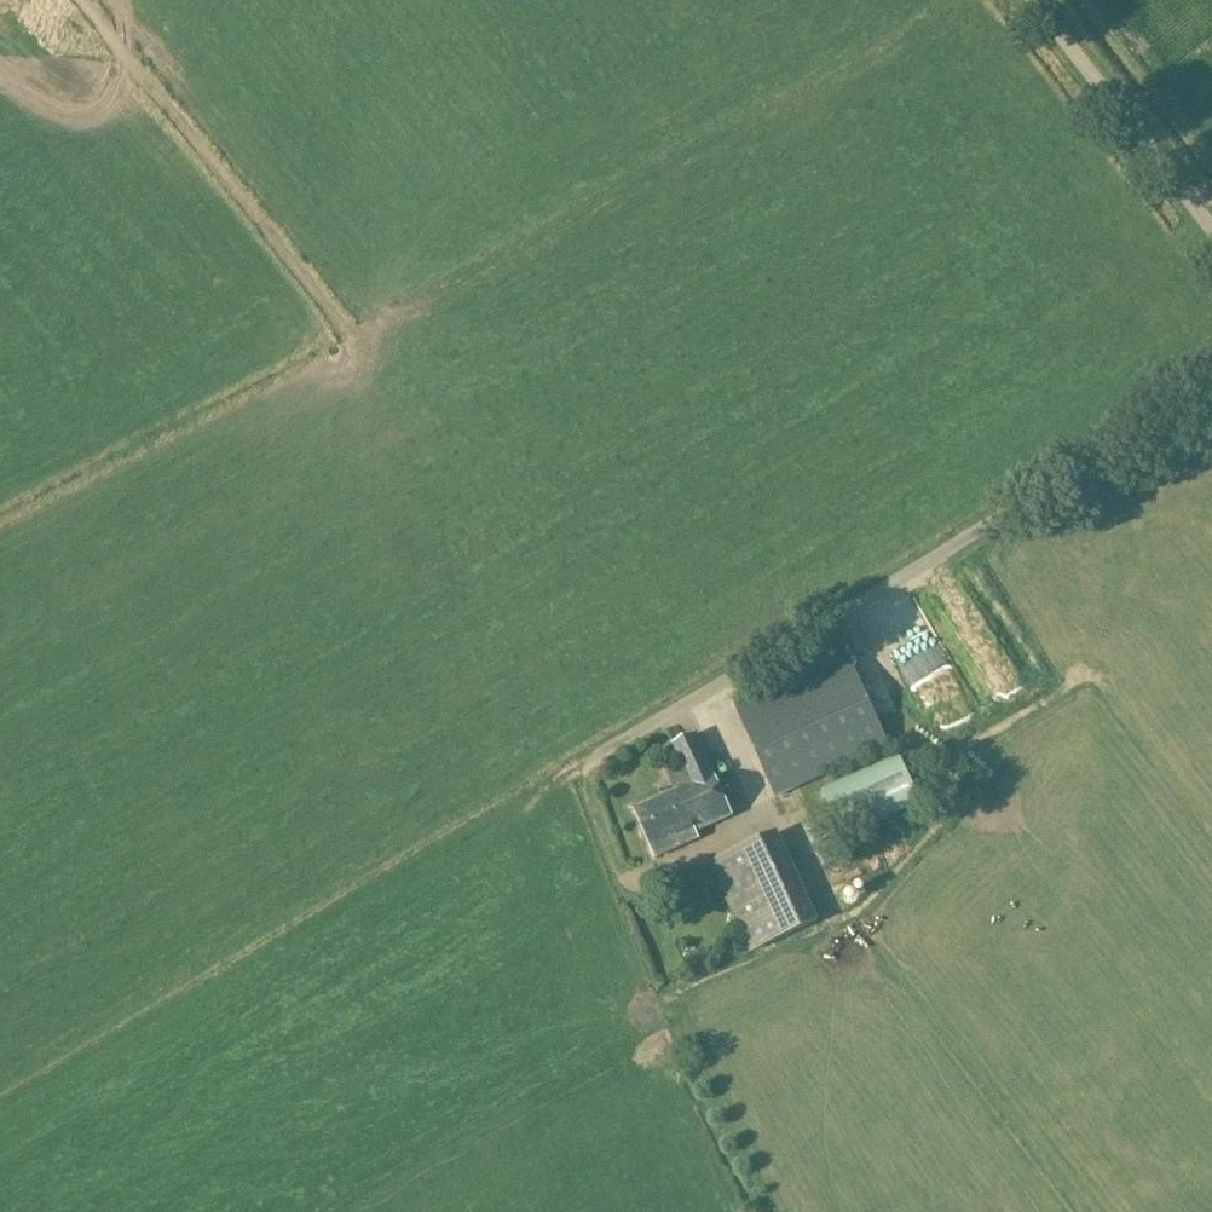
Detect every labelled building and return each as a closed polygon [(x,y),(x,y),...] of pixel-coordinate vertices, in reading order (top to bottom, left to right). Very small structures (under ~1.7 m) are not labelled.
[(886,628),(906,664),(939,645),(919,609),(886,628)] [(848,655),(734,706),(776,797),(890,745),(848,655)] [(676,791),(675,791),(634,810),(656,858),(697,839),(695,835),(732,816),(714,773),(713,774),(697,733),(670,744),(682,770),(669,775),(676,791)] [(778,832),(708,864),(749,954),(820,921),(778,832)] [(844,858),(838,846),(820,854),(826,867),(844,858)]
